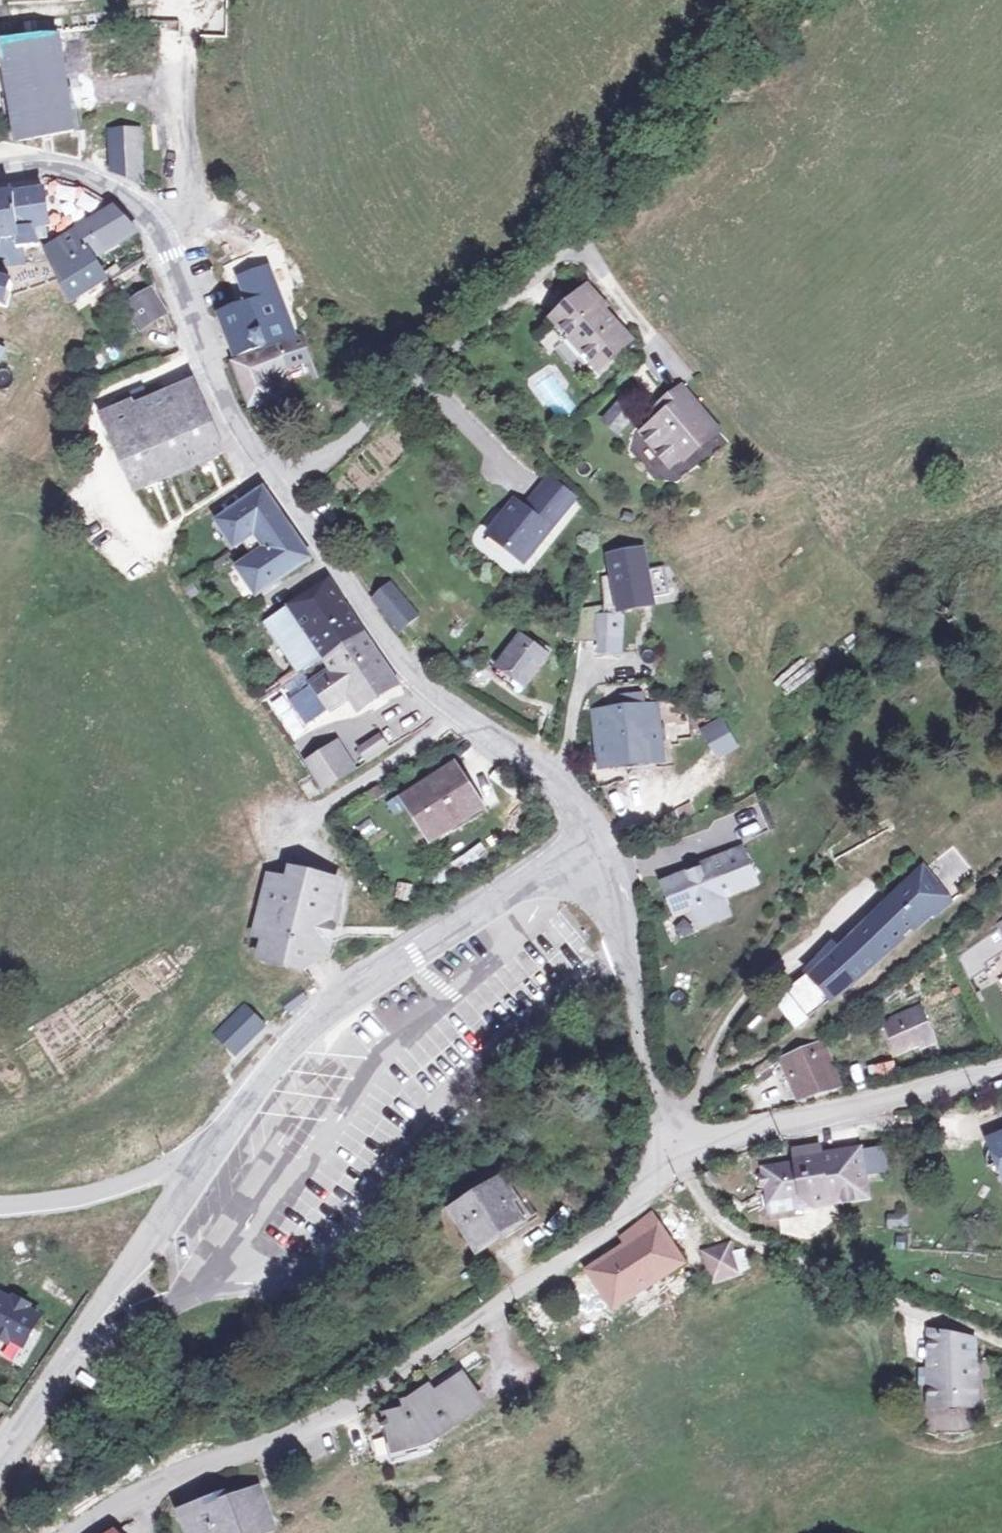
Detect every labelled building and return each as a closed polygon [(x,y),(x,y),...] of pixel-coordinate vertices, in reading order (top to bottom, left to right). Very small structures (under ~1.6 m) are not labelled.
[(75,130),(71,108),(68,83),(60,33),(7,40),(0,41),(0,66),(5,66),(19,133),(21,139),(75,130)] [(78,82),(68,83),(71,108),(81,107),(78,82)] [(143,127),(109,130),(113,172),(138,184),(142,183),(143,127)] [(13,263),(11,250),(38,246),(32,225),(39,223),(41,228),(49,226),(43,191),(0,198),(0,265),(13,263)] [(114,210),(47,254),(74,297),(109,275),(93,251),(131,227),(114,210)] [(236,240),(227,233),(222,240),(231,247),(236,240)] [(250,300),(275,290),(276,289),(266,265),(240,275),(250,300)] [(6,307),(12,282),(0,279),(0,305),(6,307)] [(153,286),(127,301),(141,323),(166,308),(153,286)] [(630,335),(586,289),(556,318),(588,351),(585,355),(599,370),(615,355),(612,352),(630,335)] [(250,300),(222,311),(238,348),(290,328),(275,290),(250,300)] [(300,329),(278,337),(280,342),(236,359),(254,398),(275,391),(265,369),(287,359),(308,351),(300,329)] [(188,380),(128,406),(126,401),(102,411),(137,487),(218,448),(188,380)] [(716,418),(685,383),(675,392),(685,403),(668,418),(662,412),(641,430),(668,461),(686,446),(692,452),(711,435),(705,429),(716,418)] [(685,403),(675,392),(658,407),(662,412),(668,418),(685,403)] [(634,414),(622,400),(606,414),(618,427),(634,414)] [(723,425),(716,418),(705,429),(711,435),(723,425)] [(263,487),(213,522),(229,544),(239,538),(245,546),(254,540),(259,547),(234,565),(253,590),(309,550),(263,487)] [(561,509),(536,488),(525,501),(533,507),(529,512),(521,506),(511,498),(487,528),(505,542),(501,546),(519,560),(561,509)] [(533,507),(525,501),(521,506),(529,512),(533,507)] [(487,528),(484,532),(501,546),(505,542),(487,528)] [(633,550),(603,557),(607,574),(595,578),(600,599),(613,599),(614,602),(617,601),(664,590),(657,563),(637,567),(633,550)] [(323,569),(262,610),(281,634),(298,659),(321,643),(331,658),(294,687),(311,711),(353,680),(359,687),(391,666),(360,620),(323,569)] [(424,625),(388,582),(373,595),(411,637),(424,625)] [(613,599),(600,599),(599,614),(617,614),(617,601),(614,602),(613,599)] [(590,633),(591,613),(584,613),(583,633),(590,633)] [(599,614),(591,613),(590,633),(596,633),(595,650),(615,651),(617,614),(599,614)] [(538,653),(513,635),(491,667),(516,685),(538,653)] [(620,697),(622,711),(643,709),(641,695),(620,697)] [(622,711),(595,713),(599,761),(659,755),(654,708),(643,709),(622,711)] [(375,722),(356,736),(363,748),(383,734),(375,722)] [(719,723),(700,734),(712,755),(731,745),(719,723)] [(331,736),(306,752),(323,776),(347,760),(342,753),(347,750),(336,734),(331,737),(331,736)] [(451,756),(404,788),(435,829),(482,794),(451,756)] [(961,864),(953,853),(947,858),(955,869),(961,864)] [(698,874),(662,889),(675,920),(691,913),(699,931),(726,919),(719,901),(753,886),(739,854),(704,869),(707,876),(700,879),(698,874)] [(292,879),(271,875),(259,931),(269,933),(264,959),(304,966),(341,941),(338,935),(325,933),(327,920),(336,921),(343,880),(294,871),(292,879)] [(855,922),(807,967),(829,992),(830,993),(918,911),(915,908),(924,901),(931,908),(943,899),(940,894),(927,880),(916,888),(906,877),(872,905),(855,922)] [(959,960),(974,985),(1001,969),(1001,936),(959,960)] [(829,992),(807,967),(774,992),(794,1018),(829,992)] [(914,1005),(884,1021),(896,1046),(927,1028),(914,1005)] [(244,1007),(216,1035),(234,1053),(262,1026),(244,1007)] [(817,1044),(787,1063),(809,1100),(846,1092),(817,1044)] [(867,1064),(867,1079),(895,1077),(894,1062),(867,1064)] [(991,1130),(1001,1157),(1001,1126),(991,1130)] [(793,1145),(796,1161),(819,1166),(826,1165),(824,1148),(818,1149),(817,1141),(793,1145)] [(796,1161),(765,1166),(768,1184),(763,1185),(768,1207),(792,1203),(791,1194),(808,1191),(824,1188),(825,1197),(864,1190),(860,1168),(881,1164),(877,1144),(856,1148),(855,1143),(824,1148),(826,1165),(820,1166),(819,1166),(796,1161)] [(501,1176),(441,1223),(469,1267),(525,1231),(508,1198),(514,1194),(501,1176)] [(808,1191),(809,1200),(825,1197),(824,1188),(808,1191)] [(628,1239),(587,1265),(611,1302),(633,1288),(636,1292),(684,1259),(654,1212),(623,1231),(628,1239)] [(883,1214),(884,1227),(906,1226),(905,1214),(883,1214)] [(730,1239),(703,1247),(714,1278),(740,1271),(738,1264),(748,1261),(743,1245),(732,1247),(730,1239)] [(0,1298),(0,1340),(9,1345),(11,1341),(25,1349),(39,1321),(0,1298)] [(580,1303),(569,1310),(579,1325),(590,1318),(580,1303)] [(981,1349),(936,1341),(931,1410),(977,1413),(981,1349)] [(397,1418),(385,1420),(391,1452),(431,1446),(429,1438),(488,1402),(469,1369),(435,1391),(429,1382),(396,1405),(397,1418)] [(196,1532),(263,1532),(248,1495),(210,1510),(208,1505),(187,1513),(196,1532)] [(112,1518),(99,1532),(128,1532),(112,1518)]
